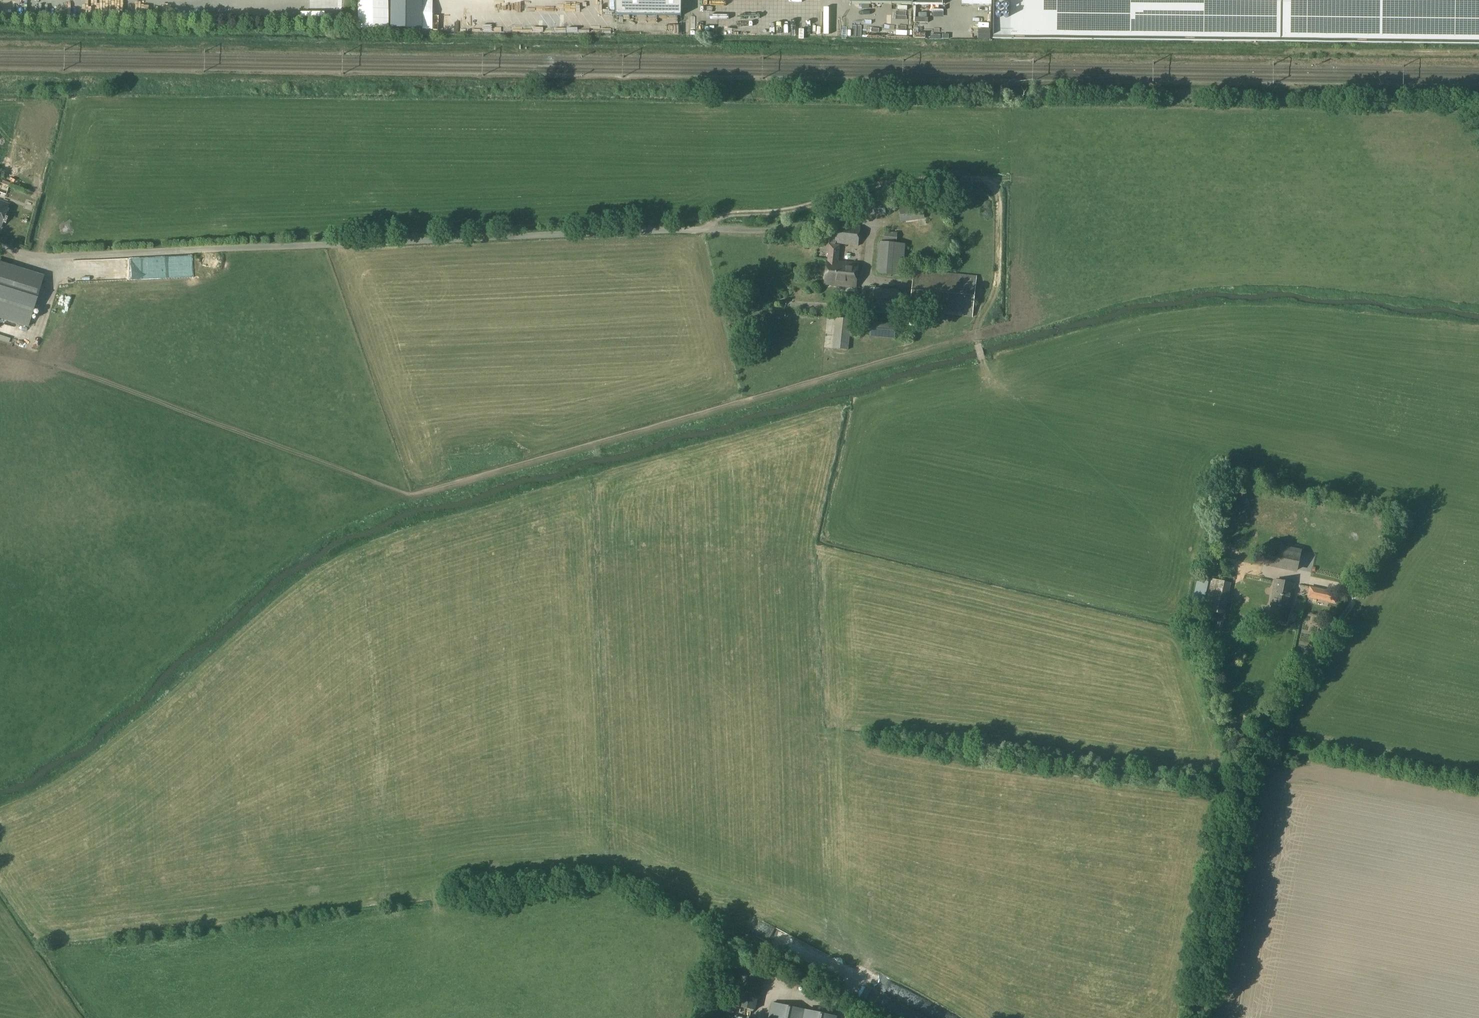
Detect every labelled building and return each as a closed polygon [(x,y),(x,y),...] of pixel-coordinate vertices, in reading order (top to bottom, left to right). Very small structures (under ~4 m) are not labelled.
[(616,15),(681,16),(681,0),(616,0),(616,15)] [(996,40),(1120,39),(1372,42),(1478,43),(1478,0),(996,0),(996,40)] [(976,40),(986,40),(986,20),(977,20),(976,40)] [(0,228),(9,204),(0,201),(0,228)] [(886,214),(885,203),(855,205),(857,216),(886,214)] [(923,206),(903,208),(904,216),(905,219),(923,217),(923,206)] [(828,261),(827,261),(825,284),(855,287),(858,264),(838,261),(839,245),(835,245),(835,243),(858,246),(860,226),(837,223),(836,235),(830,234),(828,261)] [(879,242),(876,274),(903,276),(905,250),(908,250),(908,245),(906,245),(906,244),(897,243),(898,233),(885,231),(884,242),(879,242)] [(106,260),(107,281),(189,278),(188,257),(106,260)] [(28,327),(43,276),(0,263),(0,318),(28,327)] [(977,276),(914,269),(909,311),(973,317),(977,276)] [(899,290),(875,287),(872,312),(897,315),(899,290)] [(851,319),(836,318),(833,348),(848,350),(851,319)] [(896,324),(871,321),(870,336),(895,339),(896,324)] [(1231,583),(1200,576),(1193,608),(1224,615),(1231,583)] [(1271,606),(1269,619),(1285,622),(1288,609),(1289,609),(1294,584),(1276,580),(1270,605),(1271,606)] [(1309,586),(1309,587),(1307,597),(1336,604),(1338,592),(1309,586)] [(764,970),(744,966),(735,1006),(756,1010),(764,970)] [(836,1017),(807,1010),(772,1002),(768,1017),(836,1017)]
